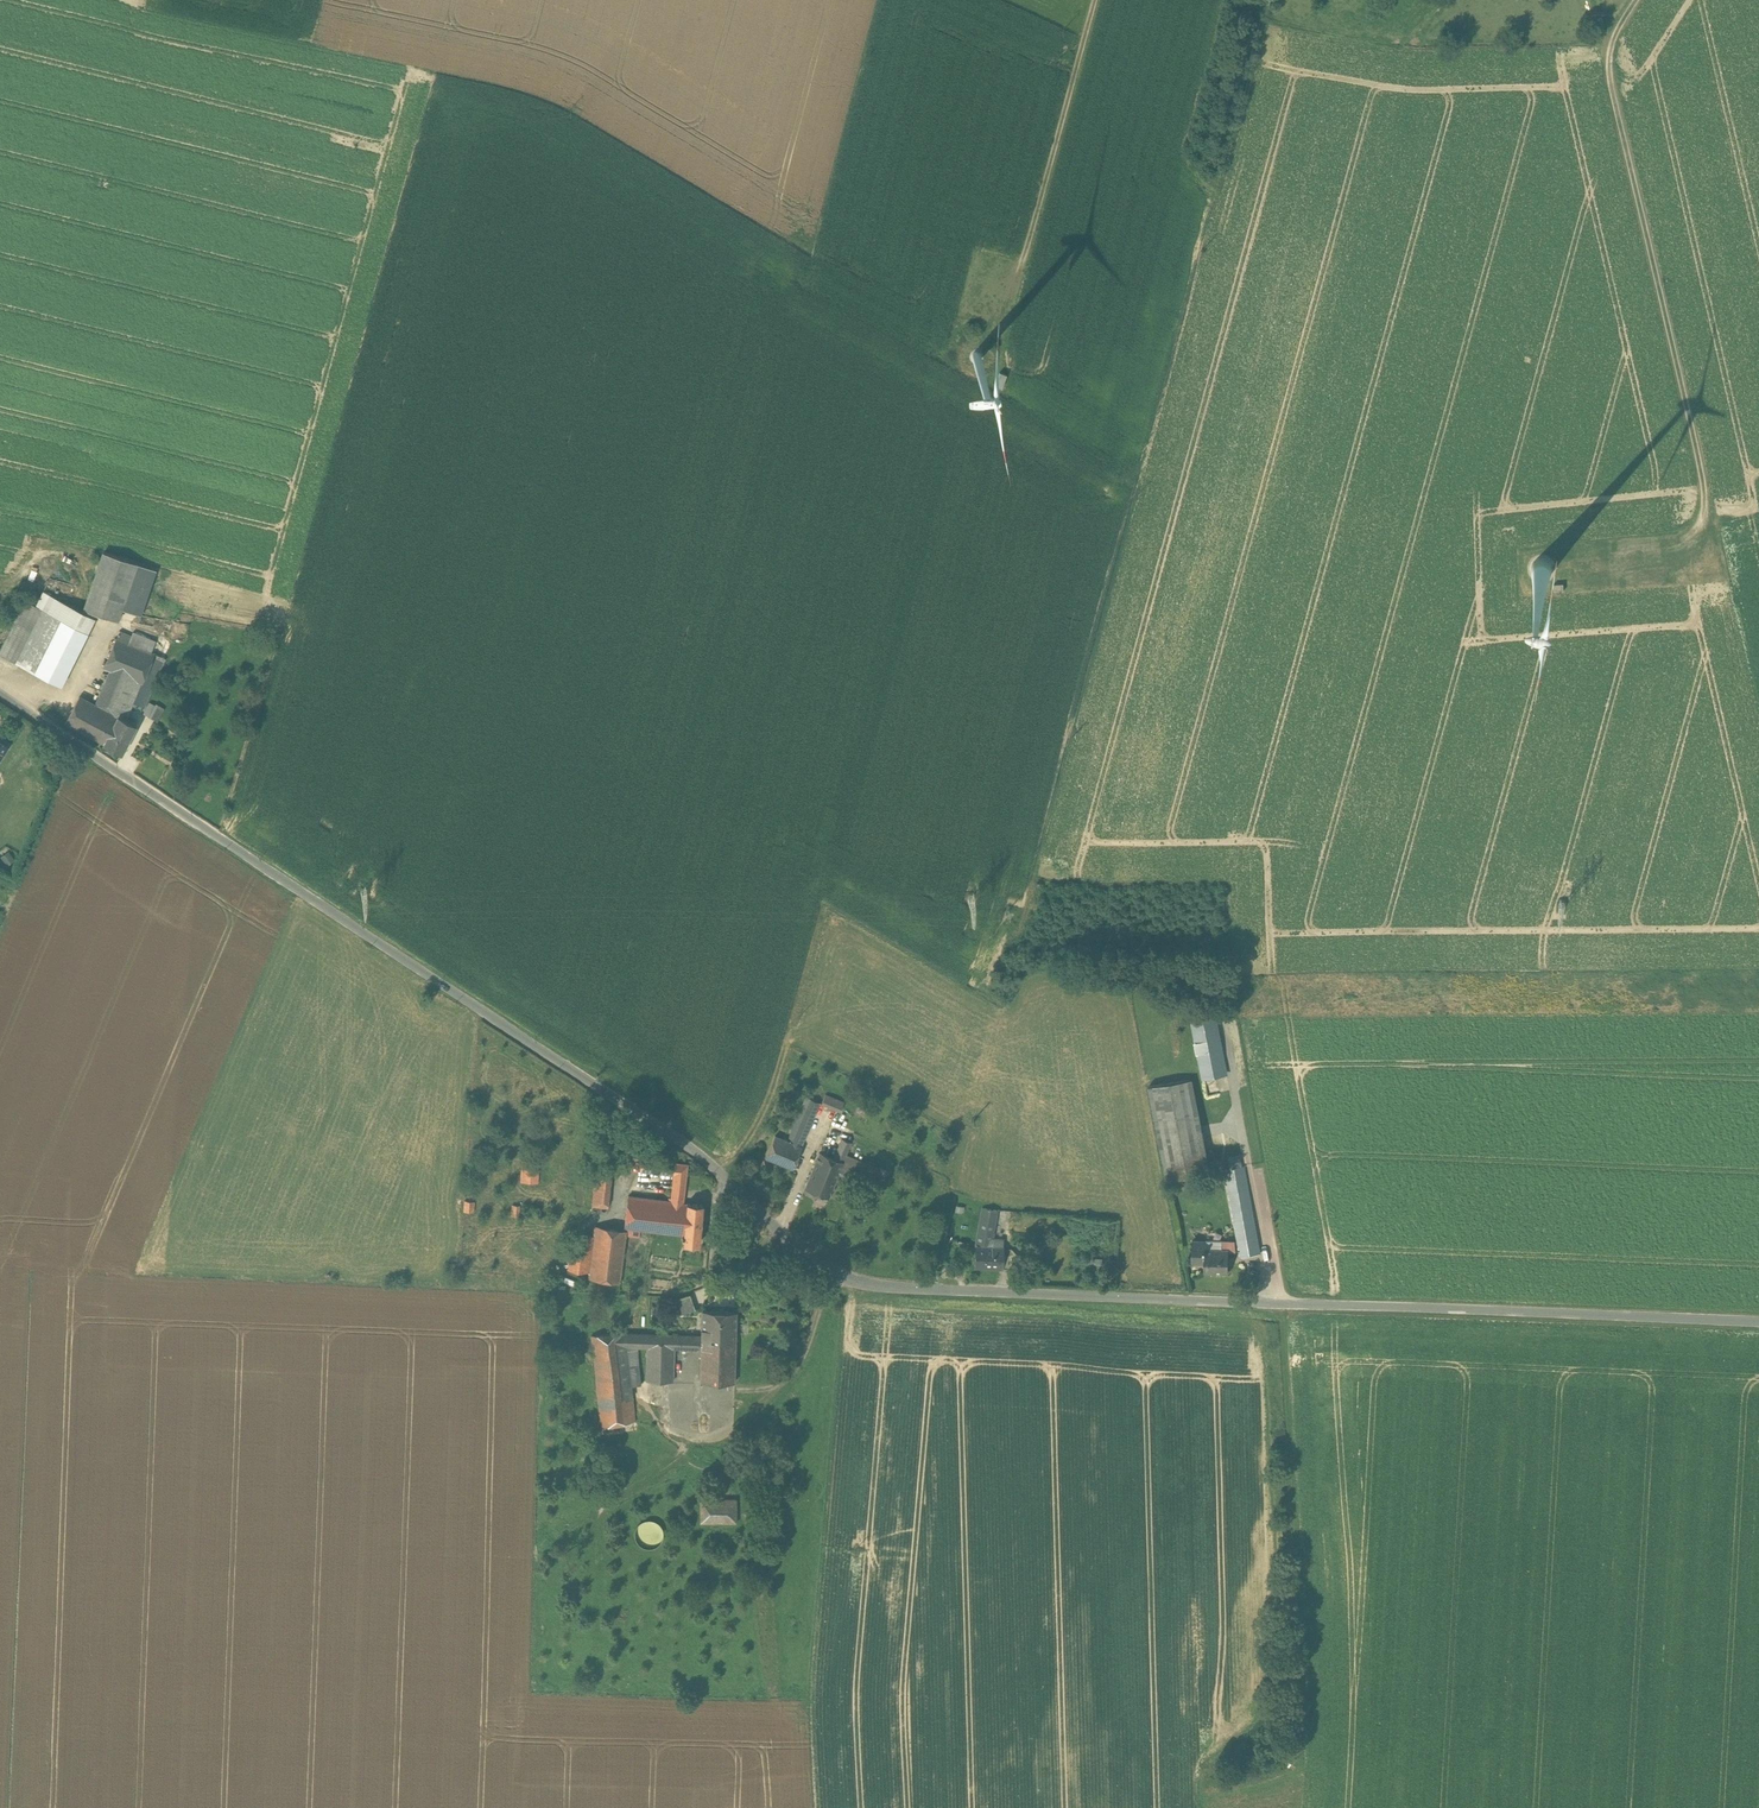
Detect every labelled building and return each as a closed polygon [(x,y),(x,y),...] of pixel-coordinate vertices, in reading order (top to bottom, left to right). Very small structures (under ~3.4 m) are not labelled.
[(995,384),(1002,386),(1005,373),(998,371),(995,384)] [(103,552),(84,609),(118,620),(122,609),(137,564),(103,552)] [(155,570),(137,564),(122,609),(140,615),(155,570)] [(0,651),(0,654),(16,662),(42,609),(25,600),(0,651)] [(88,632),(42,609),(16,662),(62,685),(88,632)] [(156,641),(133,632),(132,635),(120,630),(117,638),(151,652),(156,641)] [(117,638),(116,638),(104,667),(110,670),(142,683),(155,653),(151,652),(117,638)] [(142,683),(110,670),(96,704),(112,713),(118,716),(118,715),(123,717),(127,709),(129,710),(132,704),(143,709),(165,658),(155,653),(142,683)] [(96,704),(80,696),(65,722),(99,740),(112,713),(96,704)] [(155,705),(149,702),(143,714),(158,721),(165,708),(156,703),(155,705)] [(112,713),(99,740),(104,743),(104,744),(122,753),(137,725),(123,717),(118,715),(118,716),(112,713)] [(10,849),(1,854),(6,863),(15,859),(10,849)] [(1215,1003),(1192,1008),(1206,1076),(1229,1071),(1215,1003)] [(1194,1080),(1152,1088),(1170,1181),(1213,1173),(1194,1080)] [(844,1101),(825,1094),(821,1104),(840,1112),(844,1101)] [(807,1097),(788,1141),(801,1146),(819,1102),(807,1097)] [(788,1141),(775,1135),(766,1157),(793,1168),(802,1146),(801,1146),(788,1141)] [(842,1138),(834,1158),(843,1161),(846,1154),(851,1142),(842,1138)] [(613,1156),(600,1155),(600,1151),(598,1151),(594,1192),(610,1194),(613,1156)] [(834,1158),(820,1152),(812,1171),(836,1180),(838,1174),(843,1162),(843,1161),(834,1158)] [(879,1167),(846,1154),(843,1161),(843,1162),(838,1174),(871,1187),(879,1167)] [(1241,1156),(1231,1158),(1233,1169),(1243,1167),(1241,1156)] [(668,1201),(628,1196),(625,1227),(640,1229),(670,1232),(670,1228),(672,1229),(674,1216),(675,1216),(676,1202),(683,1203),(688,1164),(642,1158),(640,1171),(674,1175),(671,1197),(669,1197),(668,1201)] [(539,1161),(523,1160),(521,1182),(538,1183),(539,1161)] [(1233,1169),(1227,1170),(1240,1240),(1242,1239),(1246,1257),(1264,1253),(1248,1166),(1243,1167),(1233,1169)] [(836,1180),(812,1171),(805,1188),(829,1197),(831,1192),(832,1193),(832,1192),(831,1191),(836,1180)] [(610,1194),(594,1192),(593,1206),(609,1208),(610,1194)] [(474,1201),(465,1200),(464,1211),(473,1211),(474,1201)] [(703,1204),(687,1203),(683,1203),(676,1202),(675,1216),(674,1216),(672,1229),(670,1228),(670,1232),(684,1234),(684,1236),(682,1236),(682,1238),(684,1238),(683,1243),(697,1245),(697,1244),(699,1242),(700,1242),(703,1204)] [(983,1208),(976,1247),(991,1247),(992,1239),(995,1218),(1000,1219),(1001,1210),(983,1208)] [(626,1230),(595,1226),(594,1236),(590,1269),(589,1272),(588,1279),(619,1283),(626,1235),(626,1230)] [(640,1229),(626,1227),(626,1230),(626,1235),(639,1237),(640,1229)] [(594,1236),(572,1233),(568,1269),(589,1272),(590,1269),(594,1236)] [(992,1239),(991,1247),(1000,1247),(1004,1248),(1004,1240),(992,1239)] [(1225,1250),(1207,1249),(1207,1242),(1193,1242),(1193,1263),(1208,1263),(1208,1272),(1232,1272),(1233,1251),(1238,1251),(1238,1241),(1226,1241),(1225,1250)] [(991,1247),(976,1247),(976,1265),(989,1266),(988,1267),(999,1268),(999,1267),(1000,1253),(1000,1247),(991,1247)] [(1009,1254),(1000,1253),(999,1267),(1009,1268),(1009,1254)] [(1090,1268),(1103,1268),(1103,1258),(1091,1258),(1090,1268)] [(690,1294),(674,1300),(679,1315),(695,1309),(690,1294)] [(737,1312),(702,1311),(701,1335),(701,1347),(735,1348),(737,1312)] [(625,1332),(591,1335),(601,1426),(635,1422),(631,1386),(627,1346),(625,1333),(625,1332)] [(701,1335),(625,1333),(627,1346),(638,1347),(647,1347),(646,1381),(672,1381),(673,1348),(701,1348),(701,1347),(701,1335)] [(638,1347),(627,1346),(631,1386),(640,1384),(638,1363),(638,1347)] [(735,1348),(701,1347),(701,1348),(700,1381),(734,1382),(735,1348)] [(793,1347),(783,1353),(786,1359),(796,1353),(793,1347)] [(736,1498),(701,1499),(701,1522),(736,1522),(736,1498)] [(644,1540),(661,1540),(660,1520),(643,1520),(644,1540)]
